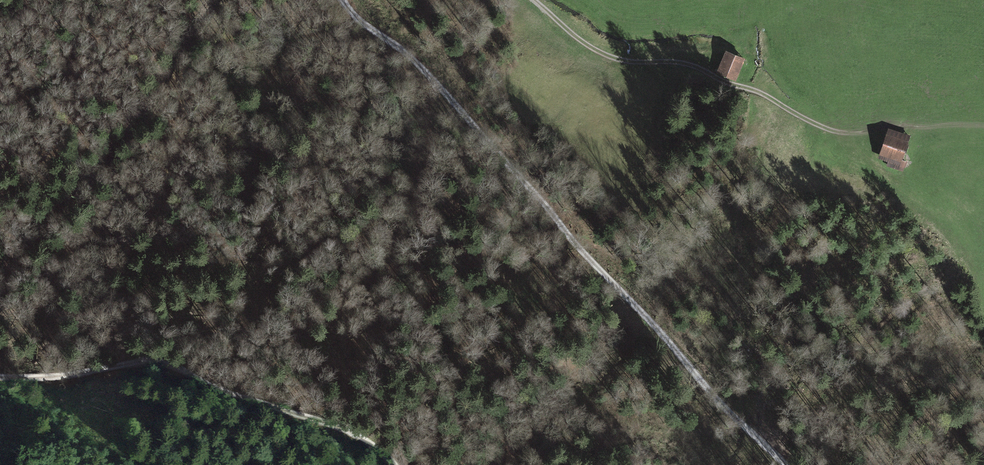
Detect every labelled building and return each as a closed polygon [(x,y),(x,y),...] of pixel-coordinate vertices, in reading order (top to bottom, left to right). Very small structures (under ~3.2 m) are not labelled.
[(742,53),(725,45),(715,65),(732,73),(742,53)] [(909,137),(884,130),(877,154),(902,161),(909,137)]
